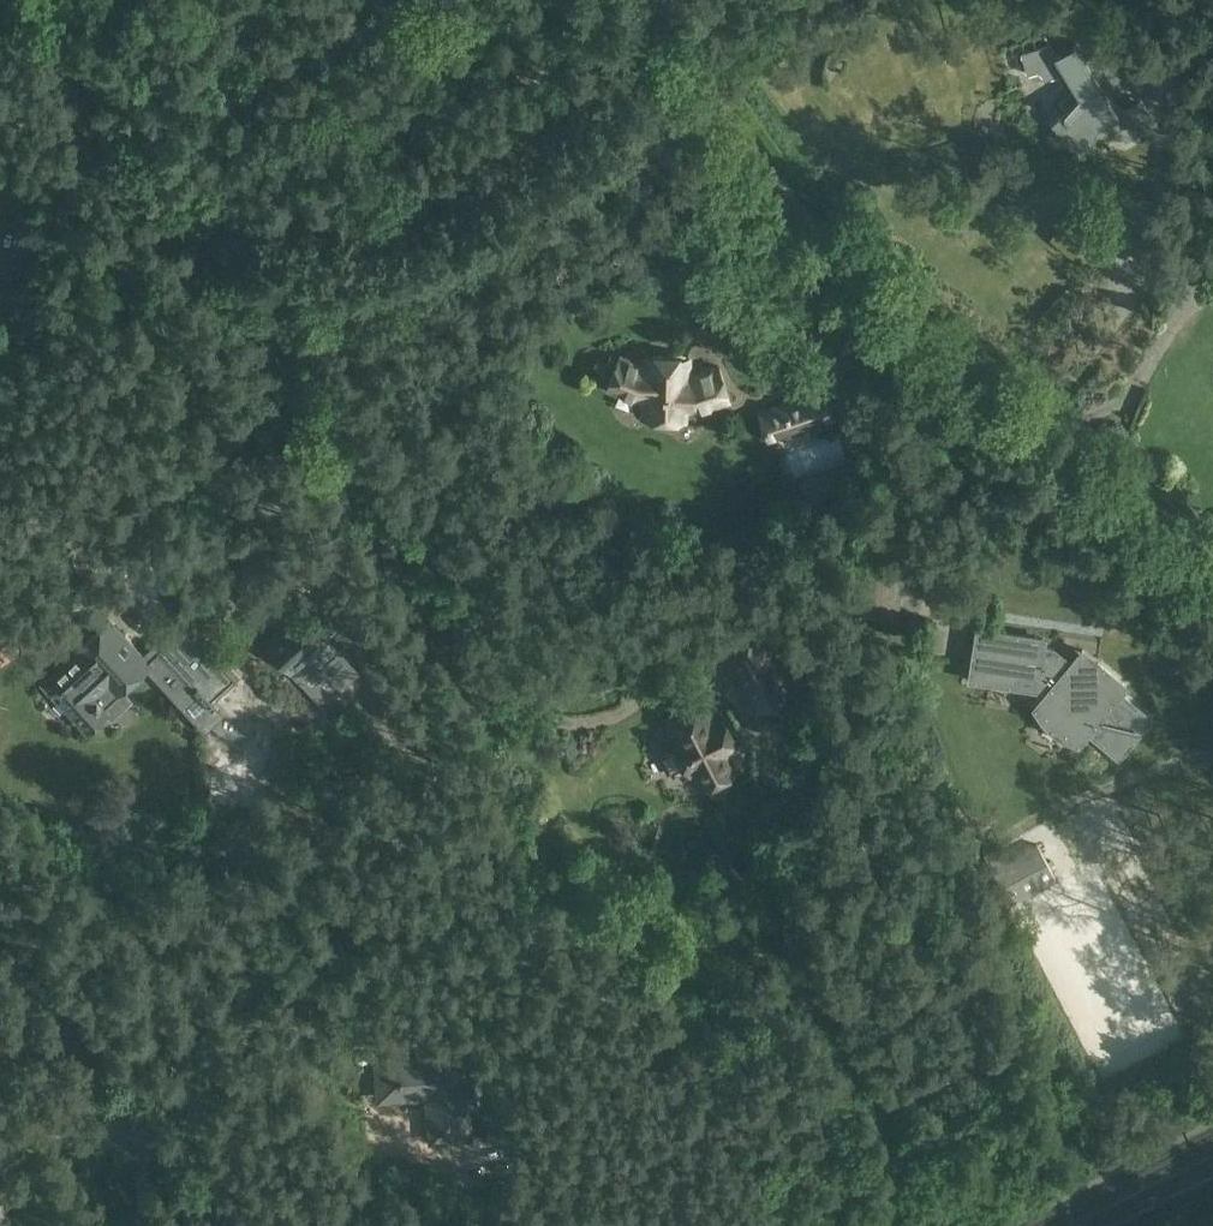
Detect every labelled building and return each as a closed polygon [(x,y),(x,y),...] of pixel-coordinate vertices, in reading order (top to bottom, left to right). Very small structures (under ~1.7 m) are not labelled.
[(1005,29),(991,36),(998,51),(1012,44),(1005,29)] [(1094,137),(1124,137),(1126,140),(1139,132),(1132,120),(1121,126),(1115,115),(1118,113),(1095,75),(1102,72),(1092,56),(1085,60),(1074,43),(1055,55),(1051,43),(1022,51),(1028,73),(1038,70),(1045,77),(1065,73),(1078,95),(1062,112),(1064,114),(1055,124),(1076,143),(1092,142),(1094,137)] [(1118,264),(1138,239),(1086,197),(1072,215),(1107,243),(1102,251),(1118,264)] [(687,409),(698,408),(729,398),(718,366),(691,376),(687,375),(688,356),(646,355),(646,364),(642,364),(620,355),(607,387),(632,397),(643,398),(645,416),(687,418),(687,409)] [(768,443),(831,419),(822,394),(784,409),(785,411),(759,420),(768,443)] [(797,455),(832,439),(824,423),(790,440),(797,455)] [(300,683),(338,650),(304,610),(266,643),(300,683)] [(0,617),(0,664),(24,650),(12,629),(4,615),(0,617)] [(111,622),(45,681),(87,727),(103,713),(104,712),(102,710),(101,699),(116,686),(118,688),(119,686),(144,664),(206,733),(208,732),(204,728),(222,711),(211,698),(234,677),(237,681),(238,680),(187,624),(159,650),(153,643),(141,655),(111,622)] [(1119,694),(1125,686),(1098,664),(1092,672),(1076,659),(1071,665),(1053,651),(1042,649),(1043,640),(978,630),(971,679),(1035,689),(1036,684),(1040,685),(1048,691),(1039,703),(1046,714),(1053,721),(1060,727),(1069,733),(1081,738),(1088,730),(1118,756),(1149,719),(1119,694)] [(760,638),(732,653),(749,687),(751,686),(760,703),(787,690),(760,638)] [(709,705),(668,725),(675,739),(690,769),(699,788),(707,785),(711,794),(717,796),(727,791),(730,786),(726,778),(743,770),(735,754),(743,750),(745,744),(725,706),(713,712),(709,705)] [(1009,857),(991,867),(1009,903),(1055,879),(1037,843),(1009,857)] [(376,1027),(380,1042),(397,1039),(394,1024),(376,1027)] [(471,1135),(464,1051),(378,1058),(381,1097),(429,1093),(433,1138),(471,1135)]
